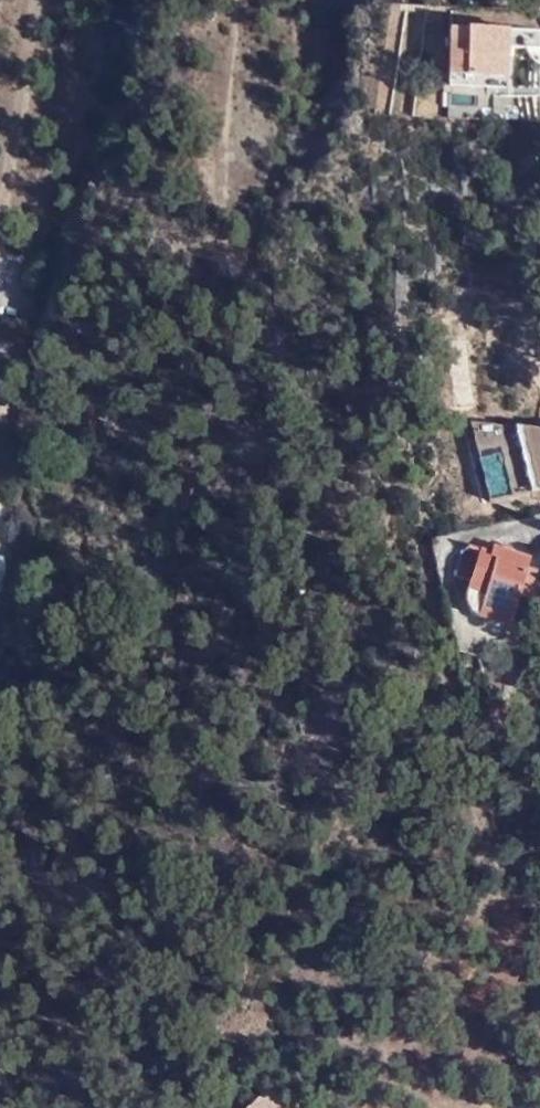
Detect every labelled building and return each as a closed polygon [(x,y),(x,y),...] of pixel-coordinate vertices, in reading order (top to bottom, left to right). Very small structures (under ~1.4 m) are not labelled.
[(449,28),(448,75),(506,76),(507,29),(449,28)] [(506,76),(448,75),(448,87),(506,88),(506,76)] [(539,493),(539,425),(471,443),(487,506),(539,493)] [(509,626),(528,558),(493,547),(490,555),(467,548),(460,552),(451,578),(468,583),(466,599),(467,605),(475,614),(509,626)] [(245,1107),(284,1107),(267,1089),(245,1107)]
